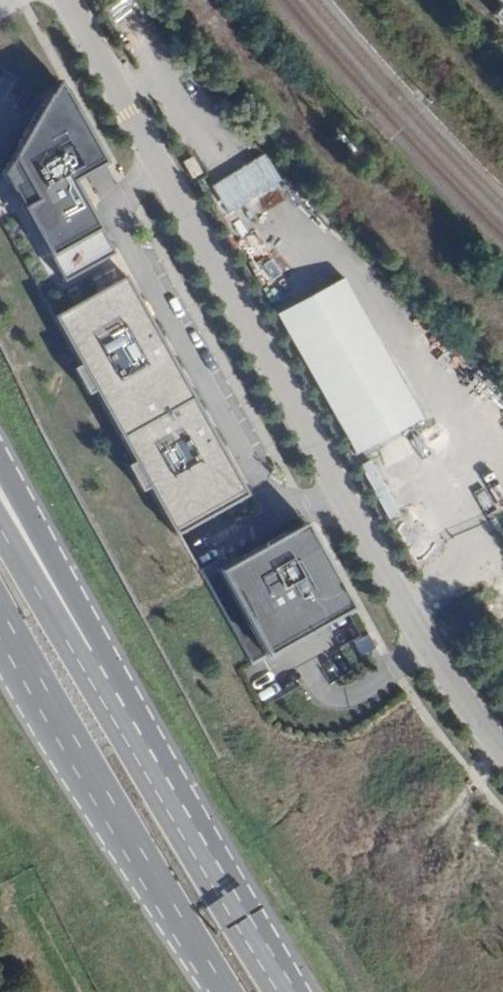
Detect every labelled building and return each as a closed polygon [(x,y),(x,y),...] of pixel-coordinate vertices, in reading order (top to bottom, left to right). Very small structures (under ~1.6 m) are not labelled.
[(500,4),(492,14),(502,23),(502,0),(495,0),(500,4)] [(105,166),(59,81),(29,130),(1,176),(61,285),(112,256),(72,184),(105,166)] [(10,206),(0,185),(0,211),(10,206)] [(53,319),(173,539),(246,498),(124,279),(53,319)] [(344,279),(278,314),(354,454),(420,419),(344,279)] [(386,519),(398,513),(369,458),(357,464),(386,519)] [(493,471),(502,486),(502,464),(493,471)] [(290,548),(311,536),(304,525),(283,536),(290,548)] [(294,643),(352,611),(311,536),(290,548),(283,536),(217,573),(265,659),(294,643)] [(366,631),(351,640),(359,655),(374,647),(366,631)]
